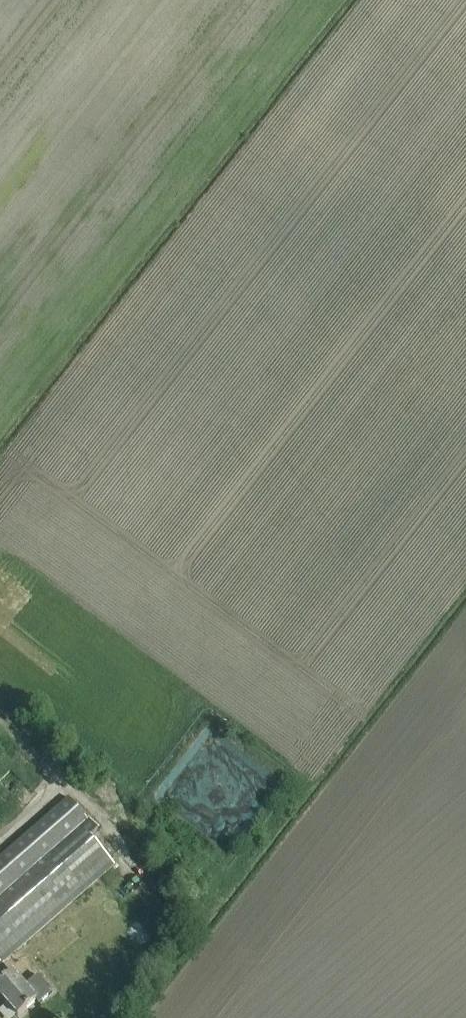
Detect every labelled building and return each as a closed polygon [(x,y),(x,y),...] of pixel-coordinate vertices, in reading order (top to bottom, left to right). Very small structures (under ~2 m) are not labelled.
[(114,868),(109,863),(89,839),(97,832),(72,802),(0,862),(0,997),(18,1017),(19,1017),(37,1002),(13,973),(10,975),(3,966),(114,868)]
